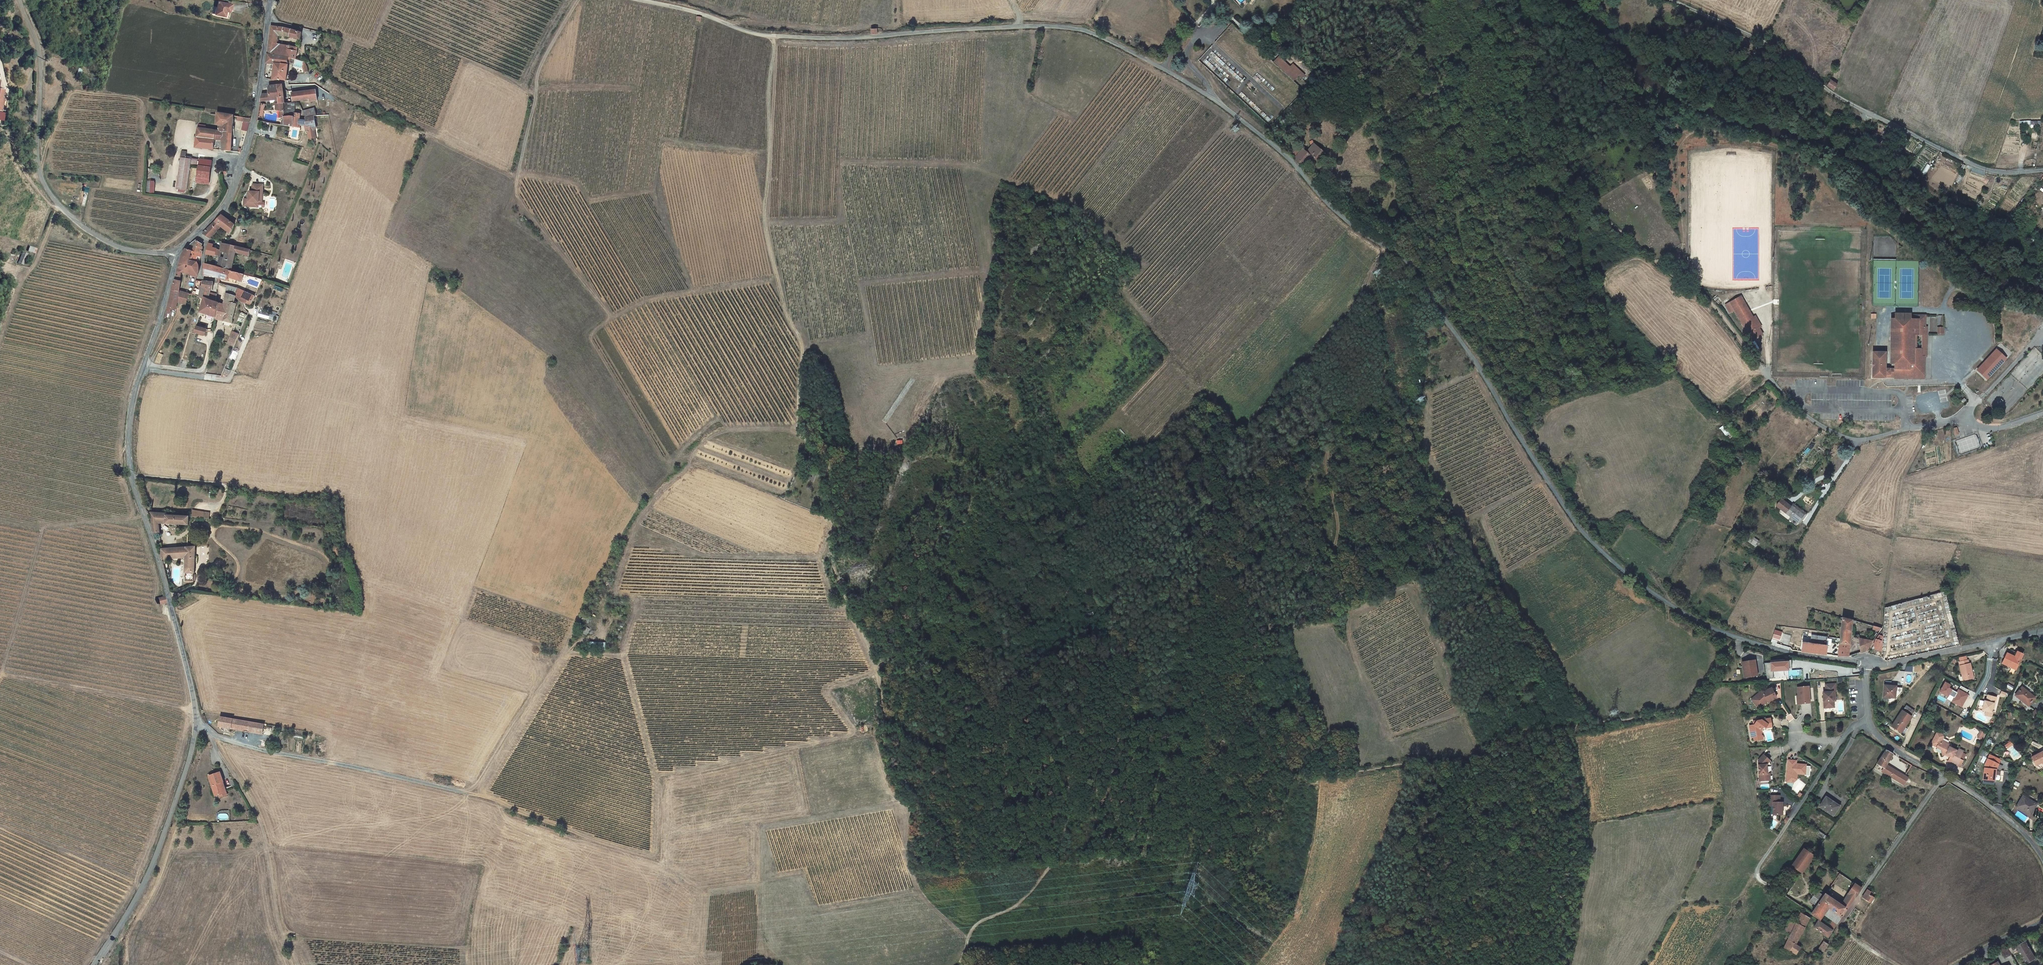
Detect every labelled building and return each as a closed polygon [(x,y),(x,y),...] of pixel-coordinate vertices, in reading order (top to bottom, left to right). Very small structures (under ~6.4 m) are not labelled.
[(228,3),(213,1),(210,16),(213,16),(215,6),(227,8),(228,3)] [(267,54),(294,59),(295,54),(298,54),(299,49),(298,48),(297,47),(296,48),(275,44),(277,34),(299,40),(301,33),(284,27),(271,26),(267,54)] [(288,63),(291,64),(295,59),(294,59),(267,54),(265,62),(273,63),(274,63),(288,65),(288,63)] [(1294,64),(1290,67),(1280,58),(1275,64),(1294,81),(1299,76),(1302,72),(1294,64)] [(303,61),(295,59),(291,64),(301,66),(303,75),(307,74),(305,66),(303,61)] [(288,65),(274,63),(273,63),(271,80),(276,79),(278,78),(280,78),(282,78),(285,78),(288,65)] [(1831,80),(1827,86),(1834,91),(1838,85),(1831,80)] [(280,121),(280,119),(264,116),(266,102),(274,102),(275,112),(281,113),(282,105),(278,105),(276,86),(267,88),(267,94),(260,95),(255,121),(292,131),(291,120),(280,121)] [(308,103),(316,102),(315,92),(290,94),(291,103),(308,101),(308,103)] [(290,117),(288,105),(282,105),(281,113),(280,119),(280,121),(291,120),(292,131),(299,130),(299,125),(296,125),(295,116),(290,117)] [(306,120),(313,119),(315,119),(314,110),(303,112),(306,120)] [(222,151),(232,152),(236,115),(217,113),(216,125),(220,126),(219,130),(206,128),(206,125),(197,124),(195,148),(215,150),(216,140),(223,141),(222,151)] [(238,116),(237,120),(243,122),(242,130),(249,131),(251,118),(238,116)] [(314,131),(313,119),(306,120),(307,126),(304,127),(305,133),(306,133),(308,140),(314,139),(313,132),(314,131)] [(1317,161),(1325,152),(1314,143),(1307,151),(1304,149),(1296,158),(1306,166),(1313,158),(1317,161)] [(181,150),(176,189),(187,190),(190,164),(197,165),(198,158),(186,157),(187,151),(181,150)] [(199,158),(196,183),(210,185),(213,160),(199,158)] [(155,193),(155,181),(147,181),(147,193),(155,193)] [(243,198),(243,207),(257,207),(257,202),(263,203),(264,184),(252,184),(252,191),(249,191),(249,198),(243,198)] [(238,223),(225,213),(206,232),(213,237),(214,237),(225,224),(226,225),(234,232),(238,223)] [(225,224),(214,237),(216,238),(226,225),(225,224)] [(205,243),(199,239),(193,245),(191,246),(190,248),(196,250),(205,253),(207,248),(204,246),(205,243)] [(254,249),(226,241),(224,248),(224,250),(228,252),(227,257),(223,256),(221,266),(224,267),(234,269),(239,251),(253,255),(254,249)] [(217,243),(212,242),(211,252),(223,255),(224,250),(224,248),(216,246),(217,243)] [(196,250),(190,248),(187,252),(186,254),(184,259),(183,262),(191,265),(193,259),(196,250)] [(196,250),(193,259),(203,262),(205,253),(196,250)] [(24,265),(28,253),(22,252),(19,263),(24,265)] [(191,265),(183,262),(182,265),(183,268),(190,270),(190,271),(196,274),(202,276),(204,270),(203,262),(193,259),(191,265)] [(224,267),(221,266),(209,262),(210,274),(218,274),(222,275),(224,267)] [(224,267),(222,275),(224,276),(226,276),(232,278),(233,274),(247,277),(247,275),(251,276),(252,274),(248,273),(234,269),(224,267)] [(183,271),(182,271),(180,271),(170,307),(179,309),(181,302),(189,304),(192,293),(183,291),(184,282),(183,281),(184,275),(184,273),(184,272),(183,271)] [(216,280),(207,280),(206,284),(203,284),(202,287),(197,286),(194,295),(207,297),(221,302),(221,293),(214,292),(214,289),(216,289),(218,281),(216,280)] [(244,285),(232,283),(230,294),(233,295),(239,296),(244,285)] [(244,285),(239,296),(246,302),(249,301),(253,304),(257,295),(244,285)] [(224,303),(220,318),(220,319),(236,322),(240,301),(237,300),(239,296),(233,295),(231,301),(233,302),(232,305),(224,303)] [(1755,321),(1753,322),(1741,301),(1743,300),(1741,296),(1725,305),(1730,313),(1735,310),(1748,334),(1759,328),(1755,321)] [(221,302),(207,297),(203,312),(220,318),(224,303),(221,302)] [(1761,327),(1755,316),(1753,317),(1743,300),(1741,301),(1753,322),(1755,321),(1759,328),(1761,327)] [(1922,333),(1922,335),(1927,335),(1927,327),(1925,327),(1925,315),(1911,315),(1911,314),(1895,314),(1895,319),(1891,319),(1891,364),(1895,364),(1895,369),(1886,369),(1886,352),(1873,352),(1873,378),(1886,378),(1886,377),(1888,377),(1890,375),(1894,375),(1894,378),(1899,378),(1899,376),(1904,377),(1904,378),(1908,378),(1908,377),(1912,377),(1912,375),(1914,375),(1914,378),(1924,378),(1924,357),(1924,356),(1922,356),(1922,349),(1914,349),(1914,344),(1914,335),(1918,335),(1918,333),(1922,333)] [(211,329),(200,326),(198,332),(200,332),(209,335),(211,329)] [(1759,328),(1748,334),(1752,341),(1763,335),(1759,328)] [(242,333),(237,331),(232,342),(238,344),(242,333)] [(1977,370),(1987,379),(2006,358),(1997,349),(1977,370)] [(1725,435),(1730,433),(1724,425),(1720,428),(1725,435)] [(808,481),(813,483),(818,472),(813,470),(808,481)] [(1776,506),(1781,509),(1786,503),(1782,499),(1776,506)] [(1786,513),(1798,522),(1804,515),(1792,506),(1791,507),(1786,503),(1781,509),(1786,513)] [(1794,504),(1792,506),(1804,515),(1798,522),(1798,523),(1800,524),(1808,514),(1794,504)] [(152,512),(152,533),(160,533),(160,525),(190,526),(191,516),(167,515),(167,513),(152,512)] [(1749,540),(1757,545),(1759,541),(1752,536),(1749,540)] [(186,574),(197,574),(196,547),(161,548),(162,560),(185,559),(186,574)] [(160,605),(167,604),(165,596),(158,598),(160,605)] [(1838,656),(1848,657),(1850,639),(1851,634),(1852,623),(1856,624),(1856,621),(1842,618),(1840,638),(1840,644),(1838,656)] [(1876,639),(1874,646),(1875,646),(1879,648),(1878,650),(1882,651),(1883,637),(1879,635),(1876,639)] [(1815,644),(1814,653),(1826,655),(1827,646),(1828,637),(1817,636),(1816,644),(1815,644)] [(1861,653),(1867,651),(1873,641),(1860,639),(1859,643),(1861,653)] [(1814,653),(1815,644),(1812,644),(1803,642),(1801,652),(1814,653)] [(2002,663),(2016,670),(2023,654),(2017,652),(2015,657),(2007,653),(2002,663)] [(1783,669),(1783,667),(1792,667),(1791,660),(1774,661),(1774,663),(1770,663),(1767,663),(1766,663),(1765,663),(1767,679),(1774,678),(1773,670),(1783,669)] [(1964,680),(1972,679),(1970,672),(1972,672),(1970,663),(1969,664),(1968,660),(1967,660),(1961,662),(1959,662),(1964,680)] [(1744,678),(1756,676),(1753,662),(1742,663),(1744,678)] [(1961,686),(1958,692),(1950,688),(1951,685),(1946,683),(1941,692),(1949,696),(1950,695),(1955,698),(1953,701),(1959,705),(1961,701),(1965,703),(1969,695),(1967,694),(1969,690),(1961,686)] [(1823,692),(1825,708),(1834,707),(1833,701),(1836,701),(1836,696),(1838,696),(1837,691),(1839,691),(1838,687),(1836,687),(1835,684),(1825,684),(1826,692),(1823,692)] [(1889,697),(1895,698),(1896,691),(1896,686),(1885,685),(1884,697),(1889,697)] [(1801,704),(1810,703),(1809,686),(1797,687),(1798,696),(1800,696),(1801,704)] [(1895,698),(1889,697),(1889,703),(1892,703),(1902,692),(1902,688),(1897,687),(1897,691),(1896,691),(1895,698)] [(2015,695),(2028,706),(2035,697),(2022,687),(2015,695)] [(1765,701),(1767,700),(1767,701),(1768,702),(1777,698),(1772,688),(1763,692),(1762,690),(1753,698),(1757,703),(1759,702),(1761,704),(1765,701)] [(1985,715),(1992,717),(1993,712),(1991,712),(1992,708),(1994,704),(1995,704),(1996,698),(1988,695),(1986,701),(1985,701),(1982,710),(1986,711),(1985,715)] [(1757,703),(1753,698),(1751,700),(1759,709),(1767,701),(1767,700),(1765,701),(1761,704),(1759,702),(1757,703)] [(1906,705),(1903,710),(1912,715),(1915,711),(1906,705)] [(1905,727),(1911,717),(1902,711),(1892,726),(1904,734),(1907,729),(1905,727)] [(220,717),(219,728),(264,734),(265,723),(220,717)] [(1754,738),(1754,741),(1763,740),(1763,736),(1761,735),(1761,734),(1762,733),(1762,731),(1764,727),(1766,729),(1769,725),(1772,724),(1771,718),(1753,721),(1754,725),(1750,726),(1752,738),(1754,738)] [(1948,761),(1957,766),(1960,759),(1963,761),(1965,755),(1962,753),(1963,751),(1959,749),(1958,751),(1950,747),(1949,744),(1942,740),(1943,737),(1943,734),(1937,732),(1931,744),(1937,747),(1937,748),(1942,750),(1941,752),(1943,755),(1946,754),(1950,756),(1948,761)] [(1887,765),(1893,754),(1887,750),(1877,764),(1884,768),(1885,768),(1887,765)] [(2035,764),(2042,761),(2042,752),(2032,757),(2035,764)] [(1770,761),(1764,755),(1758,760),(1759,781),(1770,780),(1770,773),(1767,774),(1767,764),(1770,761)] [(1985,764),(1983,779),(1984,779),(1994,780),(1995,780),(1995,779),(1996,770),(2000,760),(1990,755),(1985,764)] [(1796,760),(1789,760),(1788,769),(1789,769),(1789,771),(1788,771),(1787,782),(1794,782),(1797,780),(1797,774),(1805,774),(1806,766),(1806,765),(1796,764),(1796,760)] [(1898,771),(1887,765),(1885,768),(1884,768),(1882,772),(1894,778),(1898,771)] [(228,795),(222,771),(209,774),(214,796),(219,794),(220,797),(228,795)] [(1908,777),(1898,771),(1894,778),(1904,784),(1908,777)] [(1769,795),(1769,802),(1772,802),(1772,806),(1773,806),(1773,815),(1783,815),(1783,802),(1780,802),(1780,796),(1769,795)] [(2037,804),(2023,796),(2017,807),(2031,815),(2037,804)] [(1820,807),(1833,816),(1839,807),(1834,804),(1835,803),(1826,797),(1820,807)] [(1825,840),(1827,836),(1818,830),(1816,834),(1825,840)] [(1814,855),(1818,850),(1814,848),(1810,853),(1804,849),(1792,866),(1802,873),(1814,855)] [(1855,883),(1849,893),(1855,897),(1861,888),(1855,883)] [(1862,897),(1866,899),(1871,892),(1868,889),(1862,897)] [(1817,906),(1812,914),(1818,918),(1820,919),(1825,912),(1828,907),(1829,906),(1821,900),(1824,896),(1817,892),(1811,901),(1817,906)] [(1866,899),(1871,903),(1874,897),(1872,896),(1874,894),(1871,892),(1866,899)] [(1849,893),(1840,905),(1847,909),(1855,897),(1849,893)] [(1825,895),(1824,896),(1821,900),(1829,906),(1828,907),(1830,909),(1829,911),(1831,912),(1833,910),(1842,916),(1847,909),(1840,905),(1825,895)] [(1834,919),(1827,927),(1832,931),(1842,916),(1833,910),(1831,912),(1829,911),(1830,909),(1828,907),(1825,912),(1834,919)] [(1806,926),(1809,918),(1801,913),(1797,921),(1796,923),(1805,928),(1806,926)] [(1791,934),(1796,923),(1794,922),(1790,920),(1784,930),(1791,934)] [(1818,921),(1814,928),(1828,937),(1832,931),(1827,927),(1819,921),(1818,921)] [(1806,926),(1805,928),(1796,923),(1791,934),(1790,936),(1787,935),(1785,939),(1788,940),(1784,947),(1797,954),(1797,953),(1801,956),(1805,951),(1806,948),(1801,945),(1803,941),(1810,928),(1806,926)] [(2013,943),(2016,947),(2025,942),(2023,938),(2013,943)] [(1828,945),(1824,942),(1819,949),(1824,952),(1828,945)] [(2016,947),(2017,950),(2025,964),(2035,959),(2025,942),(2016,947)] [(2013,943),(2007,947),(2011,954),(2017,950),(2016,947),(2013,943)] [(2005,958),(2011,954),(2007,947),(2000,951),(2005,958)]
